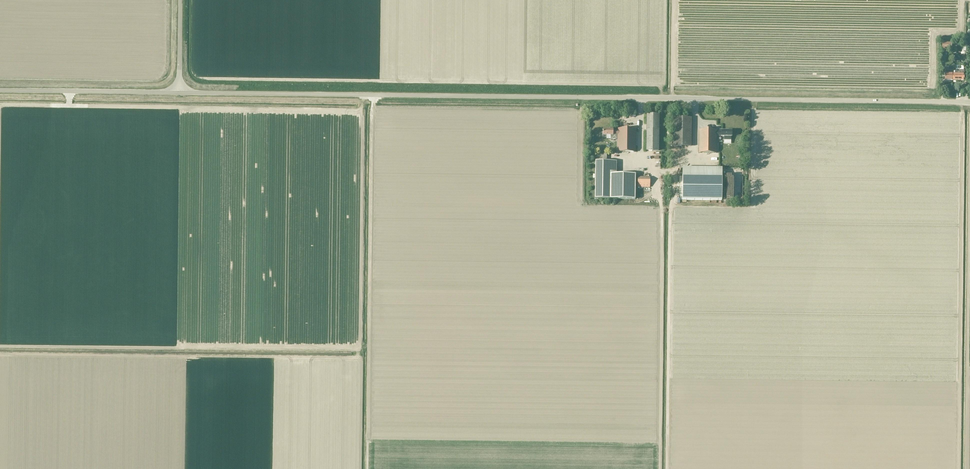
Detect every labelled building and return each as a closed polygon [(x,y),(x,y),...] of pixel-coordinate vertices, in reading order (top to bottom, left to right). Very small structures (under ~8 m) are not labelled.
[(965,81),(965,71),(953,70),(953,81),(965,81)] [(647,114),(646,151),(658,151),(659,115),(647,114)] [(673,119),(673,146),(691,146),(691,119),(673,119)] [(603,129),(603,135),(610,135),(610,140),(618,140),(618,152),(635,152),(635,129),(618,129),(618,131),(613,130),(603,129)] [(732,136),(732,131),(721,130),(699,130),(699,153),(716,153),(716,137),(721,137),(721,136),(724,136),(724,140),(731,140),(731,136),(732,136)] [(595,199),(635,200),(635,174),(610,174),(610,161),(595,161),(595,199)] [(722,201),(722,175),(722,168),(682,168),(682,189),(679,189),(679,193),(682,193),(682,201),(722,201)] [(650,188),(650,177),(637,177),(637,187),(650,188)]
